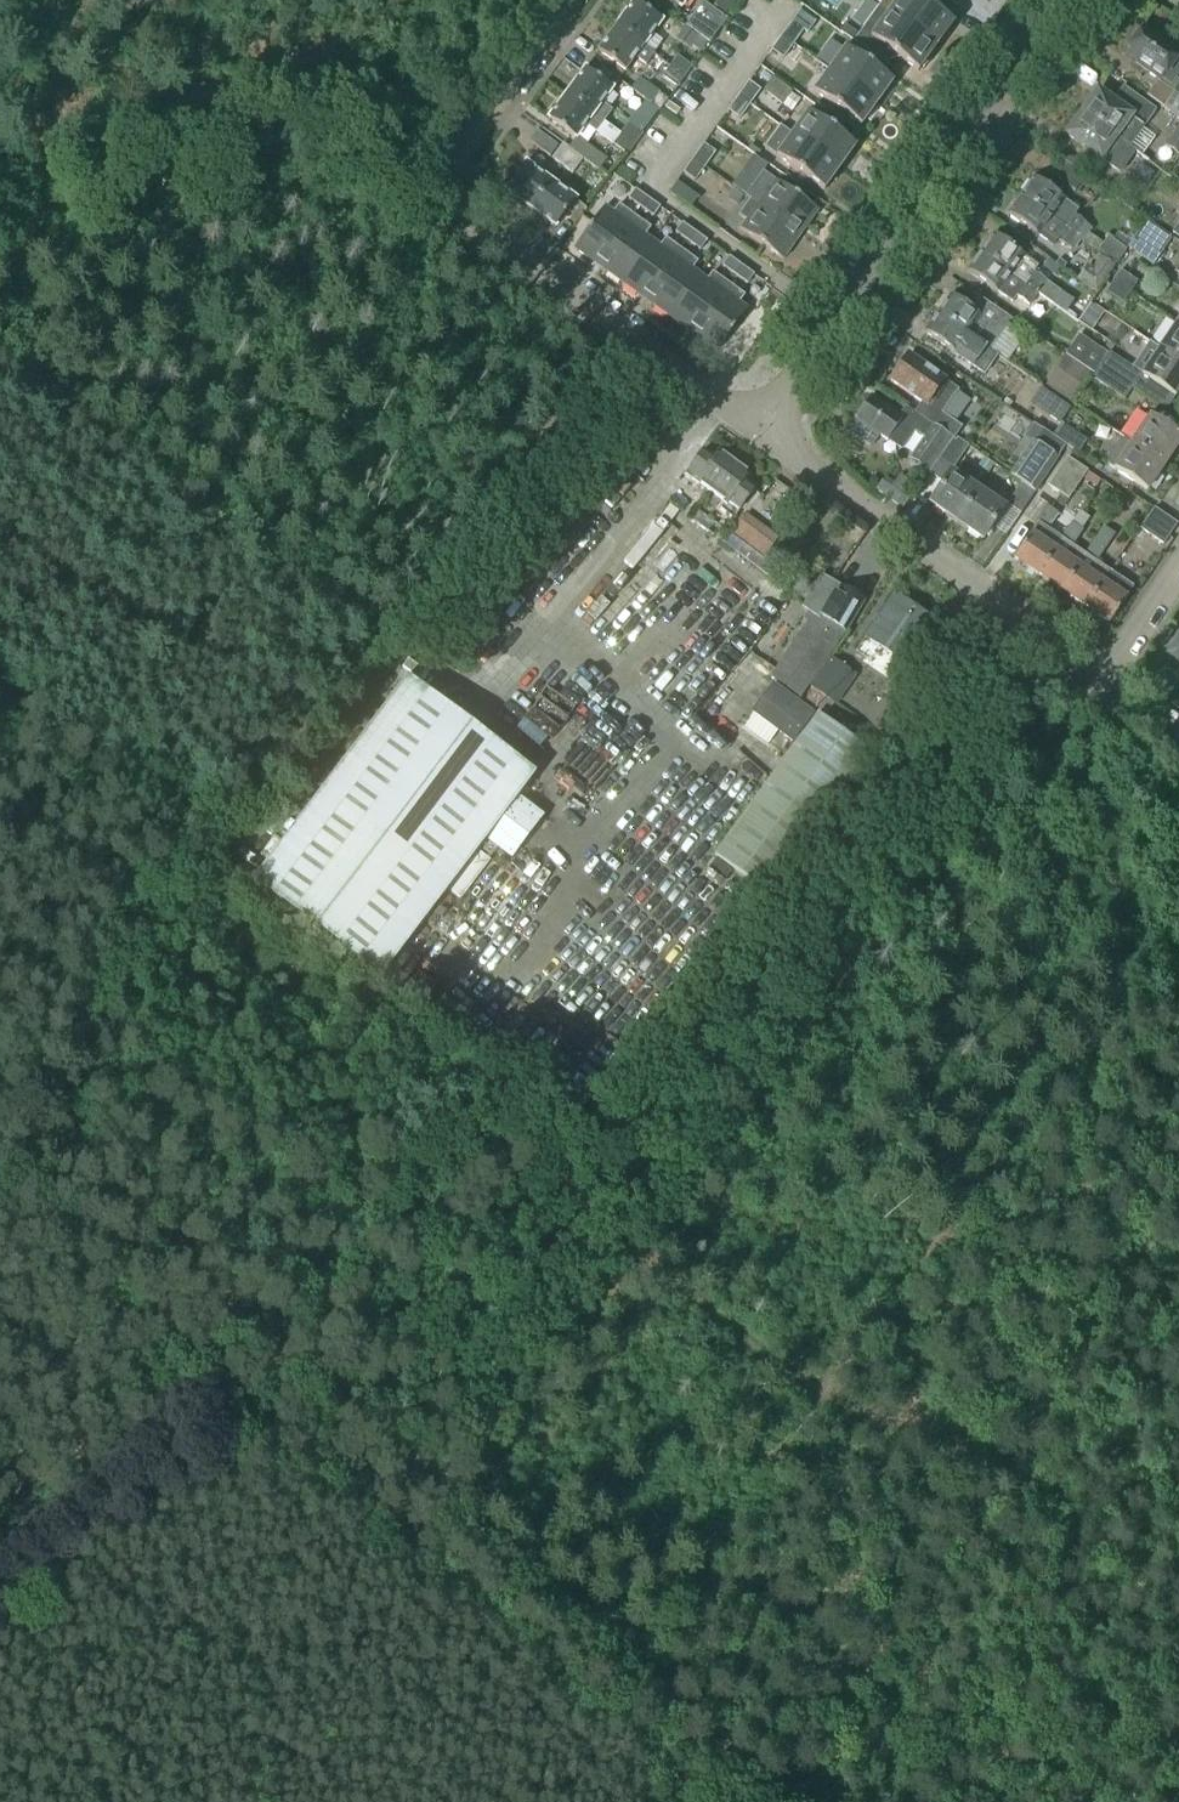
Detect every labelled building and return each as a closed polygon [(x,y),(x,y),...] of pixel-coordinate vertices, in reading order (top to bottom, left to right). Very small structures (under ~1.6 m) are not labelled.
[(687,0),(666,0),(680,10),(687,0)] [(711,11),(725,21),(741,1),(740,0),(719,0),(711,11)] [(879,8),(888,14),(890,16),(935,48),(938,45),(939,45),(941,46),(952,31),(951,30),(949,29),(953,24),(926,4),(929,0),(885,0),(879,8)] [(615,28),(643,48),(661,23),(634,3),(615,28)] [(686,27),(709,44),(716,35),(725,21),(711,11),(702,5),(692,18),(686,27)] [(861,34),(854,44),(861,49),(883,64),(891,53),(909,66),(918,73),(921,68),(924,69),(934,56),(935,54),(933,52),(935,48),(890,16),(888,14),(879,8),(863,31),(861,34)] [(792,23),(782,37),(794,46),(803,32),(807,35),(816,24),(800,12),(792,23)] [(652,54),(643,48),(615,28),(597,53),(624,73),(635,58),(644,65),(652,54)] [(685,28),(677,40),(689,49),(690,48),(693,50),(701,39),(685,28)] [(1178,74),(1178,56),(1178,55),(1142,29),(1124,54),(1170,86),(1178,74)] [(783,60),(794,46),(782,37),(771,51),(783,60)] [(829,71),(876,105),(892,83),(845,49),(829,71)] [(669,68),(683,79),(691,68),(677,57),(669,68)] [(676,89),(683,79),(669,68),(661,78),(676,89)] [(566,95),(604,122),(611,111),(601,104),(611,90),(584,70),(566,95)] [(861,127),(876,105),(829,71),(814,93),(861,127)] [(763,72),(760,77),(769,84),(772,79),(763,72)] [(769,84),(763,92),(791,112),(799,101),(790,94),(791,92),(772,79),(769,84)] [(738,97),(750,105),(760,91),(749,82),(738,97)] [(1157,83),(1147,97),(1178,120),(1178,88),(1174,95),(1157,83)] [(1111,104),(1096,94),(1081,115),(1129,149),(1155,111),(1122,89),(1111,104)] [(659,94),(650,106),(659,112),(667,101),(659,94)] [(596,133),(604,122),(566,95),(548,120),(575,140),(577,138),(585,126),(596,133)] [(740,120),(750,105),(738,97),(728,111),(740,120)] [(808,114),(792,135),(839,169),(855,147),(808,114)] [(1066,137),(1119,174),(1134,153),(1129,149),(1081,115),(1077,121),(1073,121),(1068,128),(1070,132),(1066,137)] [(619,135),(634,146),(642,135),(627,124),(619,135)] [(1164,148),(1177,157),(1178,154),(1178,125),(1164,148)] [(781,127),(765,149),(776,157),(823,191),(839,169),(792,135),(781,127)] [(550,159),(558,148),(536,131),(528,142),(550,159)] [(627,156),(634,146),(619,135),(612,146),(627,156)] [(693,159),(705,168),(715,154),(703,145),(693,159)] [(552,161),(561,167),(572,153),(568,149),(563,146),(552,160),(552,161)] [(572,153),(561,167),(562,168),(571,175),(582,160),(579,158),(573,153),(572,153)] [(695,182),(705,168),(693,159),(683,174),(695,182)] [(530,210),(550,183),(525,165),(505,192),(530,210)] [(764,173),(746,197),(750,200),(800,236),(817,212),(779,184),(775,181),(764,173)] [(1019,197),(1077,238),(1085,226),(1074,217),(1078,212),(1063,201),(1033,179),(1019,197)] [(550,183),(530,210),(555,228),(575,202),(550,183)] [(641,208),(647,199),(635,190),(628,199),(641,208)] [(734,191),(728,200),(736,206),(743,197),(734,191)] [(1072,253),(1080,240),(1077,238),(1019,197),(1006,216),(1026,229),(1052,248),(1056,242),(1072,253)] [(647,199),(641,208),(653,217),(660,208),(647,199)] [(750,200),(739,216),(746,222),(740,230),(783,260),(795,244),(800,236),(750,200)] [(598,267),(634,217),(619,206),(613,213),(605,207),(574,250),(598,267)] [(622,284),(652,241),(645,236),(650,229),(634,217),(598,267),(622,284)] [(688,242),(694,233),(682,224),(675,233),(688,242)] [(1170,241),(1143,224),(1127,251),(1154,267),(1170,241)] [(694,233),(688,242),(700,251),(707,241),(694,233)] [(1037,295),(1053,306),(1061,294),(1033,274),(1037,269),(1022,258),(992,236),(979,254),(1037,295)] [(1097,252),(1116,265),(1126,251),(1108,237),(1097,252)] [(652,241),(622,284),(645,301),(681,251),(665,240),(660,247),(652,241)] [(669,318),(699,275),(692,270),(697,262),(681,251),(645,301),(669,318)] [(1015,299),(1028,308),(1037,295),(979,254),(966,273),(981,284),(1011,305),(1015,299)] [(1076,281),(1096,294),(1114,267),(1100,257),(1092,269),(1086,265),(1076,281)] [(735,276),(741,267),(729,258),(722,267),(735,276)] [(741,267),(735,276),(747,285),(754,275),(741,267)] [(1112,282),(1129,293),(1136,282),(1119,271),(1112,282)] [(699,275),(669,318),(692,335),(728,285),(712,273),(707,281),(699,275)] [(1123,304),(1129,293),(1112,282),(1106,293),(1123,304)] [(728,285),(692,335),(717,352),(747,310),(739,304),(744,296),(728,285)] [(968,311),(949,297),(935,316),(987,353),(1008,324),(976,301),(968,311)] [(985,369),(994,358),(987,353),(935,316),(923,334),(953,356),(957,349),(985,369)] [(1176,323),(1158,350),(1150,345),(1178,364),(1178,325),(1176,323)] [(1065,357),(1089,373),(1093,376),(1106,356),(1079,337),(1065,357)] [(1178,391),(1178,364),(1150,345),(1144,355),(1152,360),(1141,376),(1109,354),(1100,367),(1132,388),(1146,397),(1154,385),(1174,398),(1178,391)] [(908,356),(889,381),(921,404),(915,411),(914,413),(931,425),(931,426),(952,441),(954,438),(962,428),(941,414),(957,391),(942,381),(943,381),(908,356)] [(1071,401),(1089,373),(1065,357),(1046,384),(1071,401)] [(1124,401),(1132,388),(1100,367),(1092,380),(1124,401)] [(855,418),(854,419),(868,429),(886,441),(900,451),(908,440),(913,432),(920,437),(923,439),(913,453),(920,468),(929,474),(938,460),(939,461),(952,441),(931,426),(931,425),(914,413),(913,414),(905,408),(898,418),(869,397),(855,418)] [(1059,426),(1060,424),(1070,409),(1058,401),(1047,418),(1059,426)] [(1164,466),(1178,443),(1178,438),(1148,417),(1131,444),(1164,466)] [(1060,424),(1057,428),(1058,429),(1052,438),(1065,447),(1078,455),(1087,441),(1060,424)] [(1032,425),(1024,436),(1032,441),(1057,459),(1065,447),(1032,425)] [(952,441),(939,461),(952,470),(968,447),(957,440),(955,443),(952,441)] [(1108,467),(1115,471),(1146,492),(1164,466),(1131,444),(1126,440),(1122,441),(1118,443),(1115,445),(1113,448),(1110,451),(1109,455),(1108,459),(1108,463),(1108,467)] [(1008,476),(1020,485),(1034,494),(1058,459),(1057,459),(1032,441),(1008,476)] [(713,459),(703,451),(685,474),(726,504),(731,497),(742,505),(753,489),(743,481),(748,474),(718,452),(713,459)] [(1067,459),(1047,487),(1067,501),(1087,473),(1067,459)] [(983,460),(978,468),(988,475),(993,467),(983,460)] [(943,484),(929,505),(956,523),(977,492),(950,474),(952,470),(939,461),(930,475),(943,484)] [(884,479),(875,491),(902,509),(910,497),(884,479)] [(1019,515),(1034,494),(1020,485),(1006,506),(1019,515)] [(977,492),(956,523),(982,541),(1003,510),(977,492)] [(1060,541),(1048,533),(1059,516),(1048,508),(1012,560),(1036,576),(1060,541)] [(1162,546),(1168,537),(1176,525),(1153,509),(1138,530),(1162,546)] [(746,514),(731,535),(744,545),(737,555),(756,568),(763,558),(778,538),(746,514)] [(1060,592),(1084,557),(1072,548),(1083,532),(1071,524),(1060,541),(1036,576),(1060,592)] [(1095,564),(1114,536),(1104,529),(1084,557),(1060,592),(1084,608),(1107,573),(1095,564)] [(667,560),(735,611),(753,586),(685,536),(667,560)] [(1107,573),(1084,608),(1108,625),(1132,590),(1107,573)] [(806,622),(769,679),(800,699),(845,633),(862,602),(858,600),(856,595),(848,590),(843,592),(820,579),(803,609),(809,613),(804,621),(806,622)] [(905,666),(934,623),(894,596),(865,638),(905,666)] [(1167,628),(1159,640),(1164,643),(1172,632),(1167,628)] [(813,691),(806,701),(826,715),(832,705),(835,707),(856,676),(830,658),(809,689),(813,691)] [(379,981),(515,801),(534,776),(406,679),(251,884),(379,981)] [(774,686),(751,717),(792,746),(814,715),(774,686)] [(725,882),(732,872),(766,896),(869,754),(817,716),(713,858),(716,860),(709,870),(725,882)]
